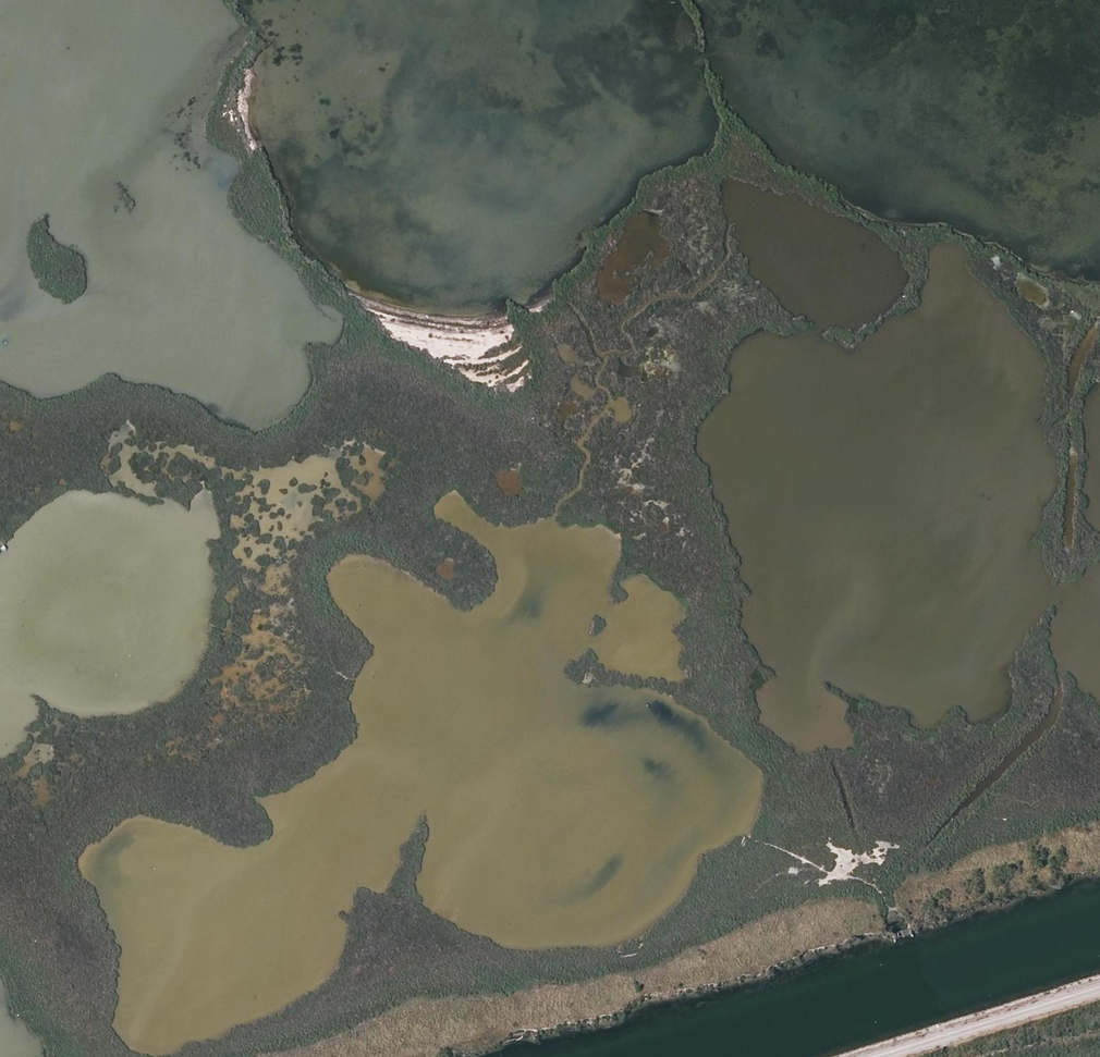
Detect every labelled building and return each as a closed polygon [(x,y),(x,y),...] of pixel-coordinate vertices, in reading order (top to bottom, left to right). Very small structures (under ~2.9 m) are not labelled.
[(908,928),(894,932),(896,939),(910,935),(908,928)]
